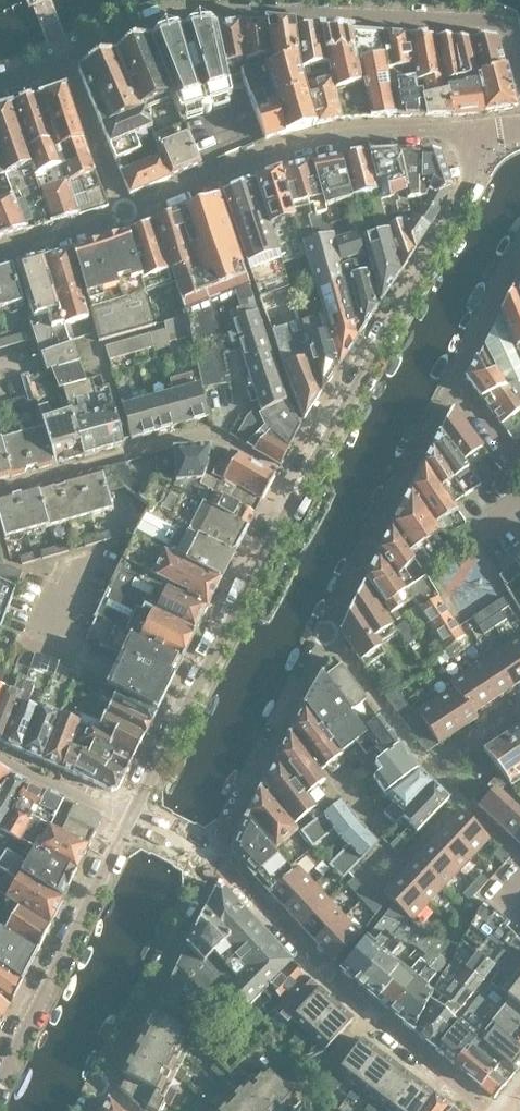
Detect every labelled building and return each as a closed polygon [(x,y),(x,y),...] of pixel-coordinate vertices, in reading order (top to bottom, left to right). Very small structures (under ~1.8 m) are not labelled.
[(239,24),(216,25),(216,30),(224,64),(226,69),(235,67),(234,63),(245,61),(239,24)] [(266,25),(239,24),(245,61),(271,56),(266,25)] [(151,39),(150,40),(173,94),(171,95),(179,113),(184,111),(187,120),(203,115),(201,111),(203,111),(204,113),(205,114),(207,115),(209,114),(211,112),(211,111),(211,108),(212,107),(214,111),(219,110),(229,107),(227,98),(232,97),(225,69),(224,64),(216,30),(216,25),(186,28),(179,30),(151,39)] [(272,64),(265,66),(285,133),(317,124),(305,85),(301,68),(295,35),(294,27),(266,25),(271,56),(272,64)] [(320,29),(294,27),(295,35),(301,68),(327,61),(325,52),(320,29)] [(353,32),(320,29),(325,52),(327,61),(331,78),(334,89),(335,89),(342,117),(370,116),(353,32)] [(381,33),(353,32),(359,60),(384,55),(383,49),(385,49),(381,33)] [(408,35),(381,33),(385,49),(383,49),(384,55),(385,54),(388,70),(412,65),(408,35)] [(435,37),(408,35),(412,65),(414,77),(416,93),(422,91),(423,97),(447,91),(442,80),(442,75),(435,37)] [(497,36),(470,39),(478,73),(506,65),(497,36)] [(435,37),(442,75),(443,80),(460,77),(453,38),(435,37)] [(470,39),(453,38),(460,77),(476,74),(476,73),(478,73),(470,39)] [(150,39),(115,53),(140,112),(144,109),(143,106),(171,95),(173,94),(150,40),(150,39)] [(78,68),(84,81),(110,146),(145,132),(152,129),(144,109),(140,112),(115,53),(78,68)] [(385,54),(384,55),(359,60),(370,116),(396,115),(398,115),(390,81),(388,70),(385,54)] [(476,73),(476,74),(485,112),(485,113),(490,112),(489,111),(513,107),(516,103),(506,65),(478,73),(476,73)] [(241,72),(242,73),(256,112),(265,139),(285,133),(265,66),(241,72)] [(476,74),(460,77),(443,80),(447,91),(449,91),(453,115),(485,112),(476,74)] [(414,77),(390,81),(398,115),(424,116),(426,116),(422,97),(423,97),(422,91),(416,93),(414,77)] [(331,78),(305,85),(317,124),(342,117),(335,89),(334,89),(331,78)] [(65,89),(39,97),(56,149),(83,139),(65,89)] [(447,91),(423,97),(422,97),(426,116),(453,115),(449,91),(447,91)] [(39,97),(12,106),(33,164),(36,176),(63,167),(56,149),(39,97)] [(0,108),(0,163),(5,176),(12,194),(27,230),(50,223),(41,191),(36,176),(33,164),(12,106),(11,106),(0,108)] [(155,137),(159,148),(162,155),(171,177),(202,166),(189,135),(185,126),(155,137)] [(145,132),(110,146),(116,161),(122,158),(141,151),(137,143),(148,139),(145,132)] [(95,171),(83,139),(56,149),(63,167),(68,182),(95,171)] [(395,152),(368,154),(376,181),(381,200),(389,197),(397,195),(399,201),(395,202),(399,216),(410,213),(407,200),(405,193),(395,152)] [(421,153),(395,152),(405,193),(407,200),(421,198),(420,181),(421,153)] [(420,181),(421,183),(431,188),(422,202),(437,212),(451,187),(440,154),(421,153),(420,181)] [(368,154),(341,158),(342,166),(351,197),(369,192),(373,212),(383,210),(381,200),(376,181),(368,154)] [(122,158),(116,161),(120,171),(130,194),(171,177),(162,155),(131,168),(125,161),(122,158)] [(341,158),(312,163),(314,171),(322,199),(325,208),(334,235),(342,232),(336,205),(352,200),(351,197),(342,166),(341,158)] [(312,163),(280,170),(291,205),(311,201),(313,207),(303,209),(307,220),(309,219),(311,228),(299,231),(302,243),(332,234),(322,199),(314,171),(312,163)] [(280,170),(255,181),(269,226),(281,262),(292,257),(304,254),(301,243),(301,242),(295,218),(291,205),(280,170)] [(95,171),(68,182),(68,183),(79,214),(107,205),(95,171)] [(255,181),(223,193),(247,262),(259,297),(288,287),(281,262),(269,226),(255,181)] [(67,183),(41,191),(50,223),(79,214),(68,183),(67,183)] [(0,198),(0,237),(27,230),(12,194),(0,198)] [(218,195),(153,221),(175,281),(186,313),(187,312),(249,288),(249,287),(247,279),(218,195)] [(412,217),(406,228),(415,248),(429,227),(437,212),(422,202),(412,217)] [(360,226),(362,238),(371,270),(372,270),(381,302),(400,272),(388,230),(383,210),(373,212),(376,222),(360,226)] [(403,220),(387,226),(388,230),(400,272),(407,261),(415,248),(406,228),(403,220)] [(175,281),(153,221),(150,222),(128,231),(142,278),(146,291),(171,283),(175,281)] [(104,240),(102,240),(112,269),(115,280),(129,277),(130,281),(142,278),(128,231),(104,240)] [(357,233),(335,240),(340,263),(364,256),(357,233)] [(333,234),(301,243),(304,254),(323,316),(328,331),(339,366),(358,336),(353,315),(354,315),(346,285),(340,263),(335,240),(333,234)] [(102,240),(72,249),(81,277),(112,269),(102,240)] [(42,259),(59,313),(64,325),(89,318),(70,254),(70,255),(69,251),(42,259)] [(16,266),(16,267),(33,319),(29,322),(46,371),(51,370),(58,388),(85,381),(69,341),(62,325),(59,313),(42,259),(16,266)] [(342,267),(346,285),(354,315),(353,315),(358,336),(377,308),(367,272),(355,275),(354,270),(359,268),(358,262),(342,267)] [(1,312),(22,306),(12,269),(0,272),(0,310),(1,312)] [(81,277),(90,309),(99,342),(155,326),(146,291),(142,278),(130,281),(129,277),(115,280),(112,269),(81,277)] [(271,331),(283,365),(305,417),(320,394),(309,357),(299,323),(288,287),(259,297),(271,331)] [(249,288),(187,312),(191,322),(192,336),(204,388),(226,384),(224,377),(229,375),(225,354),(241,351),(237,341),(231,321),(257,311),(249,288)] [(500,314),(501,314),(516,348),(519,357),(519,304),(513,288),(500,314)] [(231,321),(237,341),(263,332),(257,311),(231,321)] [(484,344),(497,369),(506,387),(517,383),(517,384),(519,382),(519,357),(516,348),(501,314),(500,314),(484,344)] [(301,321),(305,340),(309,357),(320,394),(339,366),(328,331),(323,315),(301,321)] [(188,330),(184,317),(174,320),(178,333),(188,330)] [(20,322),(22,328),(23,333),(30,331),(31,331),(30,326),(28,320),(20,322)] [(178,333),(174,320),(164,323),(166,329),(168,335),(178,333)] [(190,337),(188,330),(178,333),(168,335),(170,343),(190,337)] [(0,340),(0,348),(32,339),(30,331),(0,340)] [(237,341),(241,351),(245,365),(271,356),(263,332),(237,341)] [(153,348),(149,334),(140,337),(144,350),(153,348)] [(144,350),(140,337),(134,338),(133,339),(136,352),(144,350)] [(136,352),(133,339),(132,339),(124,341),(128,354),(135,352),(136,352)] [(128,354),(124,341),(115,343),(119,357),(128,354)] [(119,357),(115,343),(105,346),(107,354),(109,360),(119,357)] [(484,344),(477,359),(485,375),(497,369),(484,344)] [(279,379),(271,356),(245,365),(252,387),(279,379)] [(477,359),(466,377),(481,397),(506,387),(497,369),(485,375),(477,359)] [(65,387),(71,411),(73,417),(83,457),(123,446),(113,407),(107,386),(103,378),(65,387)] [(286,400),(279,379),(252,387),(259,407),(260,411),(286,400)] [(481,397),(501,423),(512,416),(519,410),(519,388),(517,384),(517,383),(506,387),(481,397)] [(199,385),(173,392),(183,424),(208,418),(199,385)] [(173,392),(148,399),(157,432),(183,424),(173,392)] [(26,395),(0,403),(0,411),(28,403),(26,395)] [(148,399),(121,406),(130,439),(157,432),(148,399)] [(253,436),(246,445),(254,449),(267,431),(288,446),(299,425),(290,408),(286,401),(286,400),(260,411),(260,413),(259,413),(264,425),(253,436)] [(38,408),(41,420),(43,427),(53,460),(55,459),(56,464),(83,457),(73,417),(71,411),(50,418),(47,405),(38,408)] [(242,424),(234,438),(246,445),(253,436),(264,425),(259,413),(260,413),(260,411),(259,407),(254,410),(250,413),(246,417),(242,424)] [(488,454),(452,408),(440,431),(468,468),(488,454)] [(512,416),(501,423),(508,431),(518,423),(512,416)] [(43,427),(21,433),(32,471),(54,465),(53,460),(43,427)] [(267,431),(254,449),(280,464),(288,446),(267,431)] [(21,433),(1,439),(11,477),(32,471),(21,433)] [(440,433),(432,448),(455,478),(466,494),(480,484),(468,469),(442,436),(440,433)] [(0,439),(0,480),(11,477),(1,439),(0,439)] [(210,446),(174,449),(176,481),(202,479),(204,475),(208,465),(210,446)] [(432,448),(424,464),(441,488),(452,503),(454,502),(466,493),(455,478),(432,448)] [(223,478),(224,479),(261,501),(274,476),(238,455),(229,452),(211,475),(222,480),(223,478)] [(424,464),(411,490),(436,525),(446,538),(467,526),(452,504),(441,488),(424,464)] [(102,468),(110,475),(124,487),(139,499),(146,488),(116,465),(102,468)] [(102,470),(81,476),(91,514),(112,508),(107,492),(104,478),(102,470)] [(110,475),(104,478),(107,492),(124,487),(110,475)] [(200,484),(254,514),(261,501),(224,479),(222,484),(204,475),(202,479),(200,484)] [(91,514),(81,476),(66,480),(64,485),(59,486),(69,521),(91,514)] [(139,499),(148,505),(162,515),(233,555),(248,527),(193,498),(168,485),(153,476),(146,488),(139,499)] [(200,484),(193,498),(248,527),(254,514),(200,484)] [(51,485),(38,489),(48,527),(69,521),(59,486),(54,487),(51,485)] [(38,489),(17,494),(27,533),(48,527),(38,489)] [(399,512),(392,526),(395,531),(411,553),(415,560),(421,569),(451,548),(446,538),(436,525),(411,490),(399,512)] [(0,499),(0,524),(4,539),(27,533),(17,494),(0,499)] [(146,509),(132,535),(220,580),(233,555),(162,515),(148,505),(146,509)] [(392,526),(378,552),(397,577),(406,589),(413,585),(403,571),(415,560),(411,553),(395,531),(392,526)] [(109,531),(96,535),(98,542),(111,539),(109,531)] [(83,539),(85,546),(98,542),(96,535),(83,539)] [(209,603),(220,580),(132,535),(121,561),(209,603)] [(66,543),(53,547),(55,555),(68,551),(66,543)] [(40,551),(42,558),(55,555),(53,547),(40,551)] [(378,552),(366,578),(368,582),(385,605),(391,614),(401,606),(412,599),(406,590),(397,577),(378,552)] [(19,557),(22,564),(34,561),(33,553),(19,557)] [(498,576),(504,584),(504,583),(506,587),(519,575),(519,556),(498,576)] [(196,632),(209,603),(121,561),(107,589),(196,632)] [(15,588),(22,571),(5,565),(0,567),(0,581),(15,588)] [(0,627),(15,588),(0,581),(0,628),(0,627)] [(363,583),(339,630),(341,631),(361,660),(381,646),(375,637),(393,624),(370,589),(369,590),(365,583),(363,583)] [(129,635),(139,639),(182,659),(196,632),(107,589),(95,614),(111,622),(130,632),(129,635)] [(439,596),(419,609),(445,650),(457,642),(465,637),(439,596)] [(508,606),(503,597),(495,603),(501,611),(508,606)] [(493,616),(501,611),(495,603),(488,607),(493,616)] [(489,618),(493,616),(488,607),(480,612),(486,621),(489,618)] [(506,619),(501,611),(493,616),(489,618),(495,627),(506,619)] [(486,621),(480,612),(472,618),(478,626),(486,621)] [(484,635),(495,627),(489,618),(486,621),(478,626),(484,635)] [(100,646),(103,647),(121,654),(125,656),(125,655),(174,676),(182,659),(139,639),(129,635),(130,632),(111,622),(100,646)] [(413,635),(404,622),(395,628),(407,646),(412,642),(413,635)] [(5,688),(22,637),(0,627),(0,628),(0,700),(5,688)] [(507,643),(519,662),(519,635),(507,643)] [(457,642),(445,650),(451,658),(463,650),(457,642)] [(489,655),(511,688),(519,682),(519,662),(507,643),(489,655)] [(103,647),(99,656),(97,660),(89,678),(105,686),(156,712),(164,696),(174,676),(125,655),(125,656),(121,654),(103,647)] [(0,700),(0,744),(3,745),(23,694),(34,655),(20,652),(12,676),(17,677),(14,691),(5,688),(0,700)] [(435,660),(439,666),(449,659),(445,654),(435,660)] [(23,694),(3,745),(23,754),(39,710),(43,691),(47,692),(57,666),(58,663),(34,655),(23,694)] [(489,655),(470,668),(492,701),(511,688),(489,655)] [(330,657),(321,673),(364,731),(377,719),(330,657)] [(39,710),(23,754),(40,761),(52,732),(50,731),(58,714),(76,673),(57,666),(47,692),(43,691),(39,710)] [(450,681),(453,686),(464,704),(467,702),(474,713),(492,701),(470,668),(450,681)] [(321,673),(304,703),(342,753),(356,742),(366,734),(364,731),(321,673)] [(453,686),(435,698),(457,731),(477,718),(474,713),(467,702),(464,704),(453,686)] [(402,698),(396,688),(385,696),(392,706),(402,698)] [(111,703),(150,723),(156,712),(116,693),(111,703)] [(409,708),(402,698),(392,706),(399,716),(409,708)] [(435,698),(416,710),(418,714),(423,721),(428,728),(432,736),(438,744),(457,731),(435,698)] [(111,703),(106,714),(145,734),(150,723),(111,703)] [(304,703),(277,756),(306,795),(323,783),(316,774),(342,755),(341,754),(342,753),(304,703)] [(404,723),(418,714),(416,710),(413,706),(409,708),(399,716),(404,723)] [(80,723),(89,726),(98,729),(112,737),(110,742),(110,743),(109,747),(132,759),(145,734),(106,714),(104,713),(101,721),(83,714),(80,723)] [(52,732),(40,761),(72,774),(81,752),(71,747),(74,738),(75,738),(78,732),(80,723),(58,714),(50,731),(52,732)] [(423,721),(418,714),(404,723),(409,730),(423,721)] [(397,746),(377,719),(364,731),(366,734),(356,742),(365,754),(374,747),(382,758),(397,746)] [(415,737),(428,728),(423,721),(409,730),(415,737)] [(89,726),(89,727),(82,743),(91,747),(113,756),(109,764),(126,772),(132,759),(109,747),(110,743),(110,742),(112,737),(98,729),(89,726)] [(505,736),(519,759),(519,726),(505,736)] [(420,744),(432,736),(428,728),(415,737),(420,744)] [(426,752),(438,744),(432,736),(420,744),(426,752)] [(500,771),(508,782),(509,783),(519,776),(519,759),(505,736),(483,750),(500,771)] [(397,746),(382,758),(374,764),(380,773),(372,778),(384,795),(417,770),(397,746)] [(81,752),(72,774),(112,791),(117,789),(126,772),(109,764),(113,756),(91,747),(88,754),(81,752)] [(262,784),(261,787),(293,825),(316,808),(306,795),(277,756),(276,758),(262,784)] [(11,775),(0,770),(0,790),(11,775)] [(432,785),(417,770),(384,795),(383,795),(392,804),(383,814),(394,825),(401,818),(432,785)] [(500,771),(489,783),(494,788),(495,788),(499,792),(508,782),(500,771)] [(11,812),(27,782),(11,775),(0,790),(0,829),(11,812)] [(11,812),(0,829),(0,831),(15,838),(19,841),(32,817),(34,818),(46,791),(42,790),(42,789),(27,782),(11,812)] [(489,783),(473,801),(490,817),(507,799),(499,792),(495,788),(494,788),(489,783)] [(447,800),(432,785),(401,818),(416,833),(447,800)] [(293,825),(261,787),(246,817),(247,818),(249,820),(254,825),(252,828),(273,851),(297,831),(292,825),(293,825)] [(46,791),(34,818),(48,826),(50,827),(64,800),(64,799),(47,791),(46,791)] [(490,817),(505,831),(519,816),(519,811),(507,799),(490,817)] [(64,800),(50,827),(89,845),(100,822),(97,816),(74,805),(64,800)] [(340,801),(300,832),(311,847),(333,830),(339,839),(357,823),(340,801)] [(461,812),(446,828),(475,855),(490,839),(461,812)] [(505,831),(519,845),(519,816),(505,831)] [(29,846),(36,849),(77,871),(89,845),(50,827),(48,826),(34,818),(32,817),(19,841),(29,846)] [(252,828),(245,820),(233,847),(234,853),(256,877),(256,876),(256,875),(277,856),(273,851),(252,828)] [(377,843),(357,823),(339,839),(347,846),(328,866),(341,879),(377,843)] [(446,828),(431,844),(460,871),(475,855),(446,828)] [(1,859),(6,852),(15,838),(0,831),(0,858),(1,859)] [(397,839),(389,847),(396,854),(404,846),(397,839)] [(431,844),(413,862),(442,890),(460,871),(431,844)] [(20,873),(63,899),(77,871),(36,849),(29,846),(19,860),(22,862),(21,865),(23,867),(20,873)] [(509,857),(500,848),(493,855),(503,864),(509,857)] [(322,860),(312,850),(306,857),(315,867),(322,860)] [(5,898),(5,899),(9,901),(18,907),(51,927),(52,924),(51,923),(63,899),(20,873),(23,867),(21,865),(22,862),(19,860),(6,852),(1,859),(0,861),(0,870),(15,881),(5,898)] [(256,877),(255,878),(270,893),(292,873),(277,856),(256,875),(256,876),(256,877)] [(413,862),(398,879),(427,906),(442,890),(413,862)] [(299,866),(292,873),(270,893),(284,909),(313,881),(299,866)] [(481,874),(472,884),(479,891),(488,881),(481,874)] [(381,907),(354,878),(347,884),(375,915),(381,907)] [(398,879),(383,894),(412,922),(427,906),(398,879)] [(313,881),(284,909),(298,924),(328,897),(313,881)] [(462,894),(469,901),(479,891),(472,884),(462,894)] [(227,987),(212,1001),(232,1023),(268,985),(292,961),(225,888),(216,889),(187,946),(227,987)] [(9,901),(5,899),(5,898),(0,895),(0,915),(9,901)] [(328,897),(298,924),(313,940),(342,913),(328,897)] [(3,930),(36,952),(37,950),(38,951),(51,927),(18,907),(9,901),(0,915),(0,928),(3,930)] [(461,941),(475,952),(493,967),(499,971),(489,984),(506,996),(519,979),(519,939),(516,936),(505,926),(509,922),(482,901),(461,941)] [(342,913),(313,940),(332,961),(360,934),(361,933),(342,913)] [(367,937),(341,970),(359,985),(371,971),(368,968),(393,940),(407,921),(385,914),(378,924),(370,932),(378,938),(374,943),(367,937)] [(462,929),(466,921),(454,914),(449,923),(462,929)] [(371,971),(359,985),(377,1000),(390,984),(387,981),(400,965),(390,957),(410,936),(420,943),(427,934),(416,929),(404,924),(393,940),(368,968),(371,971)] [(22,982),(36,952),(3,930),(0,928),(0,967),(22,982)] [(390,984),(377,1000),(395,1015),(407,1001),(403,997),(418,980),(434,960),(435,958),(447,942),(427,934),(420,943),(416,948),(427,951),(410,974),(400,965),(387,981),(390,984)] [(187,946),(176,966),(200,992),(199,994),(211,1002),(212,1001),(227,987),(203,963),(187,946)] [(459,946),(452,958),(481,982),(493,967),(475,952),(472,957),(459,946)] [(452,958),(444,973),(471,996),(481,982),(452,958)] [(407,1001),(395,1015),(413,1030),(429,1000),(432,993),(425,987),(442,967),(434,960),(418,980),(403,997),(407,1001)] [(292,961),(268,985),(263,991),(270,998),(255,1013),(262,1020),(273,1010),(305,976),(292,961)] [(176,966),(160,1000),(183,1027),(199,994),(200,992),(176,966)] [(9,1007),(22,982),(0,967),(0,1000),(9,1007)] [(459,1009),(460,1010),(471,996),(444,973),(434,989),(443,996),(459,1009)] [(273,1010),(274,1011),(287,1023),(291,1019),(320,989),(305,976),(273,1010)] [(509,999),(519,1008),(519,979),(506,996),(509,999)] [(458,1022),(435,1049),(453,1064),(466,1048),(468,1050),(479,1037),(509,999),(506,996),(489,984),(458,1022)] [(308,1035),(336,1005),(320,989),(291,1019),(301,1029),(293,1037),(300,1044),(308,1035)] [(429,1000),(413,1030),(435,1049),(458,1022),(451,1018),(459,1009),(443,996),(436,1006),(429,1000)] [(509,999),(479,1037),(504,1057),(517,1068),(519,1065),(519,1008),(509,999)] [(2,1023),(9,1007),(0,1000),(0,1022),(2,1023)] [(183,1027),(160,1000),(116,1085),(144,1110),(159,1110),(163,1103),(170,1106),(177,1091),(170,1088),(175,1077),(182,1080),(187,1071),(180,1068),(195,1038),(191,1037),(192,1033),(185,1030),(183,1027)] [(352,1020),(336,1005),(308,1035),(317,1044),(309,1053),(316,1059),(325,1051),(352,1020)] [(466,1048),(453,1064),(480,1086),(504,1057),(479,1037),(468,1050),(466,1048)] [(360,1039),(336,1073),(329,1082),(337,1088),(344,1079),(354,1087),(379,1053),(360,1039)] [(379,1053),(354,1087),(347,1096),(354,1102),(362,1092),(372,1100),(397,1066),(379,1053)] [(504,1057),(480,1086),(494,1097),(517,1068),(504,1057)] [(219,1078),(225,1072),(217,1063),(210,1070),(219,1078)] [(372,1100),(365,1110),(367,1110),(375,1110),(379,1105),(387,1110),(391,1110),(415,1080),(397,1066),(372,1100)] [(248,1085),(274,1110),(276,1110),(279,1110),(282,1108),(283,1109),(295,1096),(266,1068),(248,1085)] [(391,1110),(420,1110),(433,1093),(415,1080),(391,1110)] [(221,1092),(241,1110),(273,1110),(274,1110),(248,1085),(240,1094),(229,1084),(221,1092)] [(212,1101),(222,1110),(241,1110),(221,1092),(212,1101)] [(420,1110),(445,1110),(449,1106),(433,1093),(420,1110)] [(102,1110),(121,1110),(108,1099),(102,1110)]
